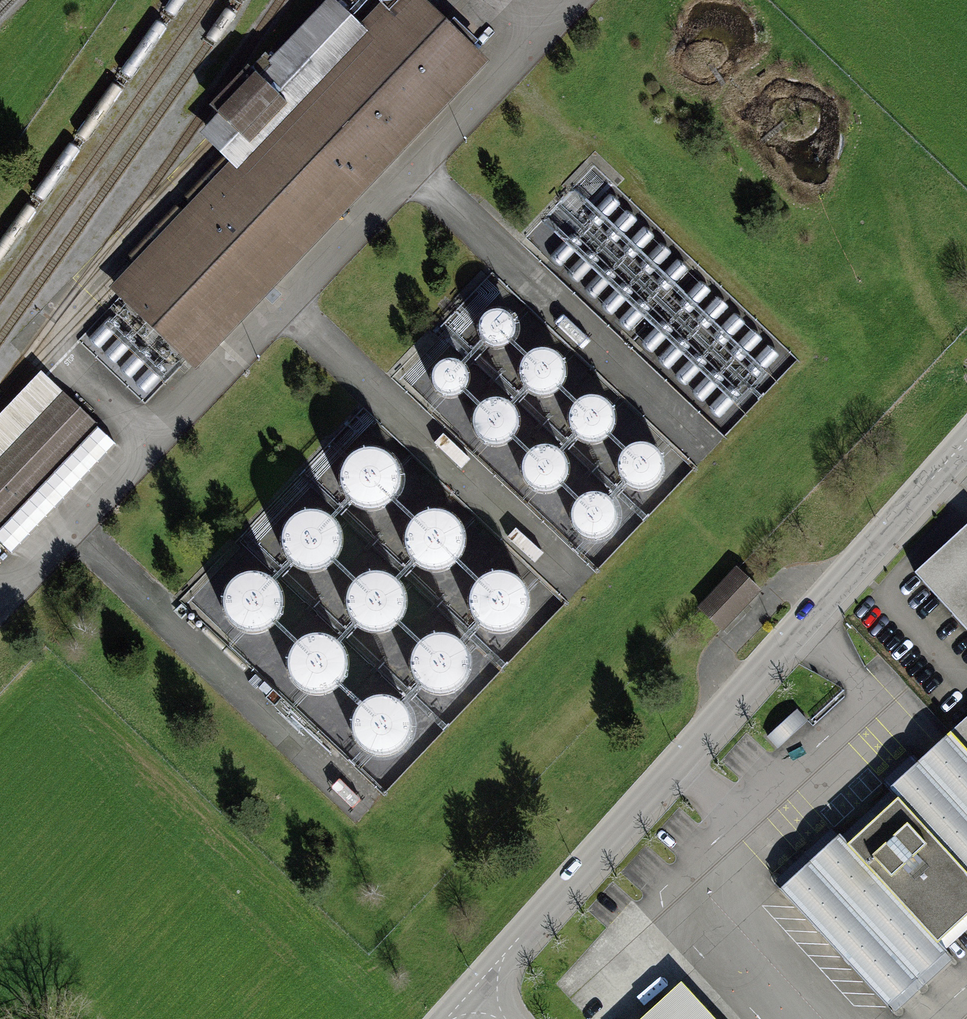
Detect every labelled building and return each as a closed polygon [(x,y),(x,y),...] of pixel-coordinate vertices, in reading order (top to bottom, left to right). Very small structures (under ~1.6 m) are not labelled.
[(119,288),(200,365),(495,57),(435,0),(394,0),(119,288)] [(494,305),(475,312),(466,330),(472,349),(491,358),(510,351),(519,333),(512,314),(494,305)] [(446,349),(427,356),(418,374),(424,393),(443,402),(462,396),(471,377),(464,358),(446,349)] [(546,349),(527,356),(518,374),(525,393),(543,402),(563,396),(571,377),(565,358),(546,349)] [(0,453),(0,526),(102,420),(66,385),(0,453)] [(594,390),(575,397),(566,415),(573,434),(591,443),(610,436),(619,418),(613,399),(594,390)] [(495,393),(476,400),(467,418),(474,437),(492,446),(512,439),(521,421),(514,402),(495,393)] [(642,435),(623,442),(614,460),(621,479),(639,488),(658,481),(667,463),(660,444),(642,435)] [(374,506),(397,497),(407,473),(397,450),(374,441),(351,450),(341,473),(351,497),(374,506)] [(540,441),(521,447),(512,466),(518,485),(537,494),(556,487),(565,469),(558,449),(540,441)] [(594,491),(575,497),(566,516),(573,535),(591,544),(610,537),(619,519),(612,499),(594,491)] [(438,559),(461,549),(470,526),(461,503),(438,493),(414,503),(405,526),(414,549),(438,559)] [(314,566),(337,557),(347,534),(337,510),(314,501),(291,510),(281,533),(291,557),(314,566)] [(919,570),(966,621),(966,526),(919,570)] [(508,622),(531,613),(541,590),(531,567),(508,557),(485,567),(475,590),(485,613),(508,622)] [(748,560),(696,606),(722,635),(774,589),(748,560)] [(252,630),(275,620),(285,597),(275,574),(252,564),(229,574),(219,597),(229,620),(252,630)] [(378,631),(402,621),(411,598),(402,575),(378,565),(355,575),(346,598),(355,621),(378,631)] [(318,689),(341,679),(351,656),(341,633),(318,623),(295,633),(285,656),(295,679),(318,689)] [(445,691),(468,682),(477,659),(468,636),(445,626),(421,635),(412,659),(421,682),(445,691)] [(381,754),(404,745),(414,722),(404,698),(381,689),(358,698),(348,722),(358,745),(381,754)] [(787,886),(898,1006),(966,942),(966,719),(787,886)] [(680,984),(643,1018),(712,1018),(680,984)]
